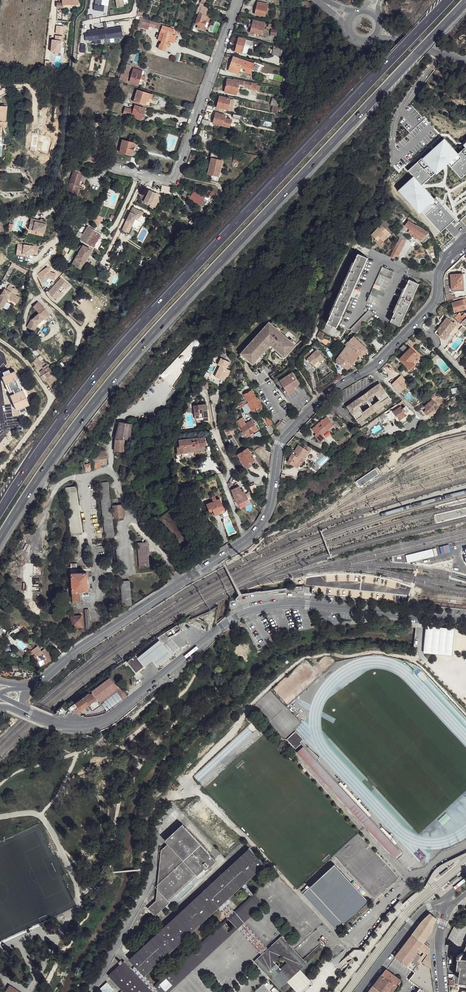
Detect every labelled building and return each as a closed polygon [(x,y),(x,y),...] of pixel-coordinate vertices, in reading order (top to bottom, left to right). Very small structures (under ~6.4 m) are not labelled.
[(200,10),(195,23),(198,24),(197,27),(205,30),(206,27),(205,26),(207,21),(208,22),(210,17),(206,16),(208,9),(203,7),(204,4),(200,2),(200,3),(202,4),(201,7),(200,10)] [(258,2),(255,14),(265,16),(268,4),(258,2)] [(139,17),(138,20),(147,23),(146,25),(149,26),(151,21),(139,17)] [(254,20),(251,32),(262,35),(265,23),(254,20)] [(104,28),(88,30),(88,33),(85,33),(86,40),(89,39),(89,40),(106,38),(123,36),(121,26),(107,28),(106,22),(104,22),(104,28)] [(164,32),(161,44),(166,46),(169,47),(170,42),(171,41),(173,39),(173,36),(172,35),(174,29),(162,25),(161,31),(164,32)] [(239,38),(235,51),(243,53),(243,52),(245,44),(249,45),(251,46),(252,45),(254,41),(239,38)] [(283,49),(274,47),(272,54),(279,56),(280,52),(282,52),(283,49)] [(234,57),(229,70),(238,74),(241,68),(246,69),(245,72),(248,73),(250,62),(234,57)] [(120,74),(118,81),(125,83),(131,65),(127,64),(123,75),(120,74)] [(133,69),(129,82),(143,86),(145,77),(142,75),(143,72),(133,69)] [(228,80),(226,90),(230,91),(229,93),(235,94),(237,84),(248,87),(250,87),(251,82),(234,79),(234,81),(228,80)] [(137,90),(133,101),(145,105),(149,94),(149,93),(137,90)] [(220,96),(217,107),(227,109),(230,99),(220,96)] [(126,108),(124,113),(141,119),(142,118),(144,110),(145,109),(135,106),(133,110),(126,108)] [(214,112),(212,123),(228,127),(230,120),(223,118),(224,115),(214,112)] [(455,214),(436,195),(434,196),(423,184),(436,173),(437,174),(448,164),(461,178),(461,179),(465,174),(465,139),(463,141),(465,144),(461,148),(458,150),(444,136),(430,147),(425,152),(421,155),(407,168),(412,173),(405,179),(398,187),(419,213),(422,211),(440,229),(446,224),(453,218),(455,214)] [(125,141),(121,152),(132,155),(135,145),(125,141)] [(209,165),(208,174),(212,175),(218,176),(221,161),(210,159),(210,160),(209,165)] [(78,186),(83,175),(74,172),(66,192),(76,196),(80,187),(78,186)] [(155,193),(148,190),(142,201),(149,204),(155,193)] [(142,212),(132,208),(121,230),(128,233),(134,219),(137,219),(141,214),(142,212)] [(96,214),(92,223),(98,226),(102,217),(96,214)] [(47,221),(31,217),(29,228),(44,232),(47,221)] [(408,220),(405,225),(414,232),(412,234),(420,240),(426,236),(428,233),(416,224),(415,225),(408,220)] [(381,224),(371,234),(375,238),(378,235),(379,237),(384,232),(386,234),(389,231),(381,224)] [(88,227),(80,240),(93,247),(100,235),(93,231),(93,230),(88,227)] [(437,235),(442,240),(439,243),(444,248),(450,242),(445,237),(449,233),(444,228),(437,235)] [(384,232),(379,237),(384,241),(388,235),(386,234),(384,232)] [(399,238),(390,256),(394,258),(396,255),(398,256),(407,237),(397,232),(397,233),(398,235),(399,238)] [(83,246),(74,260),(74,263),(81,268),(92,251),(83,246)] [(358,253),(328,323),(337,327),(368,257),(358,253)] [(382,266),(366,301),(378,306),(393,271),(382,266)] [(462,273),(449,274),(451,290),(463,288),(462,273)] [(61,278),(48,291),(56,299),(69,286),(61,278)] [(409,279),(390,321),(399,325),(418,283),(409,279)] [(17,304),(20,298),(15,296),(18,291),(8,286),(6,291),(4,290),(3,293),(2,293),(0,296),(0,307),(3,308),(8,299),(17,304)] [(460,300),(451,303),(454,312),(464,308),(460,300)] [(368,309),(350,329),(352,330),(355,334),(372,316),(373,314),(368,309)] [(34,332),(37,325),(44,320),(43,319),(49,314),(45,310),(40,314),(33,320),(32,319),(27,328),(34,332)] [(452,315),(463,326),(465,324),(465,316),(463,314),(461,317),(458,314),(456,316),(455,315),(452,315)] [(447,317),(435,332),(445,339),(457,325),(447,317)] [(270,322),(241,354),(242,354),(247,359),(253,364),(256,362),(260,356),(264,352),(264,351),(270,344),(273,348),(279,352),(285,357),(295,346),(290,340),(284,336),(281,333),(271,324),(270,322)] [(273,322),(271,324),(281,333),(283,331),(273,322)] [(354,335),(345,344),(347,346),(358,354),(361,355),(367,349),(354,335)] [(270,344),(264,351),(264,352),(266,353),(269,349),(271,349),(272,349),(273,348),(270,344)] [(403,345),(400,348),(405,353),(409,350),(403,345)] [(349,368),(352,364),(358,354),(347,346),(340,355),(340,356),(337,360),(336,361),(337,362),(346,368),(349,368)] [(405,353),(400,359),(407,367),(420,354),(412,346),(409,350),(405,353)] [(308,357),(313,364),(318,360),(320,362),(325,358),(318,349),(315,351),(312,347),(305,354),(308,357)] [(407,367),(406,369),(410,372),(424,358),(420,354),(407,367)] [(221,359),(218,366),(221,367),(216,378),(227,383),(229,376),(232,372),(227,370),(230,363),(221,359)] [(48,366),(39,370),(43,379),(52,374),(48,366)] [(291,373),(279,381),(288,394),(295,390),(293,387),(299,384),(291,373)] [(400,375),(391,384),(399,393),(409,383),(400,375)] [(380,384),(348,405),(359,421),(391,400),(380,384)] [(252,390),(245,394),(249,401),(250,401),(254,409),(255,408),(256,410),(258,411),(259,411),(260,410),(260,409),(260,407),(263,406),(258,396),(256,397),(252,390)] [(433,394),(425,403),(426,404),(432,399),(433,400),(436,397),(433,394)] [(426,404),(424,406),(426,408),(423,411),(427,414),(430,412),(433,409),(434,410),(439,406),(433,400),(432,399),(426,404)] [(402,401),(391,408),(393,411),(401,407),(402,408),(405,406),(406,405),(402,401)] [(204,404),(191,406),(193,418),(201,417),(202,421),(207,420),(204,404)] [(393,411),(393,412),(399,420),(407,415),(404,412),(407,409),(405,406),(402,408),(401,407),(393,411)] [(242,417),(236,420),(246,436),(258,429),(252,419),(246,423),(242,417)] [(322,419),(311,430),(316,434),(314,436),(321,443),(326,438),(323,435),(327,431),(334,425),(327,417),(323,420),(322,419)] [(374,421),(367,426),(369,429),(376,424),(374,421)] [(115,438),(115,450),(123,451),(124,439),(130,439),(131,424),(119,422),(115,438)] [(198,437),(176,440),(177,442),(174,443),(176,453),(203,449),(201,435),(198,435),(198,437)] [(290,457),(288,462),(298,468),(302,462),(301,461),(303,457),(305,458),(309,451),(299,445),(294,452),(295,453),(295,454),(292,453),(290,457)] [(248,448),(238,454),(247,468),(251,465),(249,462),(255,459),(251,454),(248,448)] [(105,450),(92,452),(94,462),(100,461),(102,461),(107,460),(105,450)] [(254,452),(251,454),(255,459),(260,466),(264,464),(259,458),(254,452)] [(376,469),(356,480),(359,486),(379,475),(376,469)] [(153,473),(137,481),(140,487),(156,480),(153,473)] [(108,482),(99,483),(105,537),(114,536),(108,482)] [(294,484),(286,499),(294,504),(302,489),(303,486),(294,484)] [(76,486),(66,488),(70,517),(68,518),(70,534),(83,532),(76,486)] [(239,487),(232,490),(233,494),(238,504),(248,499),(244,491),(241,492),(239,487)] [(302,489),(294,504),(301,507),(308,492),(302,489)] [(219,499),(206,504),(208,510),(211,508),(212,511),(214,515),(220,513),(219,512),(224,510),(219,499)] [(121,504),(112,505),(114,518),(123,518),(121,504)] [(146,542),(137,543),(139,567),(148,567),(146,542)] [(73,545),(66,546),(68,563),(74,562),(73,545)] [(75,564),(68,565),(72,603),(79,602),(78,591),(86,590),(85,572),(76,572),(75,564)] [(129,581),(120,582),(122,606),(131,605),(129,581)] [(81,615),(70,616),(71,626),(82,626),(81,615)] [(455,629),(426,626),(424,653),(452,656),(455,629)] [(171,655),(160,641),(138,658),(144,666),(152,661),(157,667),(171,655)] [(45,649),(41,651),(42,652),(36,657),(39,661),(43,659),(46,664),(51,661),(49,654),(45,649)] [(138,658),(135,655),(127,662),(136,673),(144,666),(138,658)] [(116,684),(110,677),(92,691),(97,698),(108,689),(116,684)] [(97,698),(92,691),(76,703),(79,707),(81,710),(89,704),(93,710),(102,704),(97,698)] [(79,707),(76,703),(69,709),(72,712),(79,707)] [(294,749),(304,740),(295,731),(286,740),(294,749)] [(404,854),(301,744),(295,749),(398,859),(404,854)] [(185,828),(182,824),(172,834),(175,837),(185,828)] [(215,860),(185,828),(175,837),(172,834),(165,840),(168,844),(161,851),(160,870),(179,891),(201,870),(203,868),(205,869),(215,860)] [(426,856),(413,840),(406,846),(418,862),(426,856)] [(264,864),(250,849),(130,959),(145,975),(181,941),(185,938),(217,908),(225,901),(241,886),(245,882),(264,864)] [(419,865),(411,857),(403,865),(411,873),(419,865)] [(217,862),(215,860),(205,869),(206,871),(217,862)] [(370,903),(337,865),(309,889),(304,893),(304,894),(337,931),(370,903)] [(179,891),(160,870),(156,901),(148,909),(156,917),(167,907),(171,903),(169,901),(179,891)] [(206,875),(201,870),(179,891),(184,896),(206,875)] [(254,893),(245,882),(241,886),(251,896),(254,893)] [(184,896),(179,891),(169,901),(171,903),(167,907),(169,910),(184,896)] [(256,895),(254,893),(251,896),(234,911),(227,918),(195,948),(191,952),(178,963),(180,966),(184,963),(193,954),(200,961),(201,962),(205,959),(204,958),(197,951),(207,941),(214,949),(215,949),(237,928),(244,922),(249,917),(248,917),(242,910),(250,902),(250,901),(256,895)] [(264,904),(256,895),(250,901),(250,902),(257,909),(257,910),(264,904)] [(234,911),(225,901),(217,908),(227,918),(234,911)] [(257,909),(250,902),(242,910),(248,917),(257,909)] [(436,919),(430,914),(423,920),(412,935),(423,944),(432,931),(434,924),(436,919)] [(269,947),(244,922),(237,928),(261,954),(269,947)] [(412,935),(395,957),(396,958),(415,973),(409,980),(413,982),(420,988),(425,991),(434,991),(433,982),(432,971),(429,948),(424,944),(423,944),(412,935)] [(294,949),(281,936),(269,947),(261,954),(254,960),(279,988),(307,963),(294,949)] [(191,952),(195,948),(185,938),(181,941),(191,952)] [(214,949),(207,941),(197,951),(204,958),(214,949)] [(200,961),(193,954),(184,963),(190,970),(200,961)] [(124,962),(110,976),(125,991),(152,991),(124,962)] [(178,963),(155,985),(161,991),(168,991),(188,974),(180,966),(178,963)] [(190,970),(184,963),(180,966),(188,974),(191,971),(190,970)] [(135,966),(133,968),(155,991),(158,991),(135,966)] [(386,969),(374,985),(382,991),(392,991),(401,981),(386,969)] [(457,972),(454,975),(453,978),(455,978),(455,984),(462,985),(462,982),(463,972),(457,972)] [(110,979),(107,981),(117,991),(122,991),(110,979)] [(99,989),(101,991),(112,991),(114,990),(107,982),(99,989)] [(242,991),(256,991),(258,991),(251,983),(242,991)] [(9,984),(4,991),(21,991),(9,984)]
